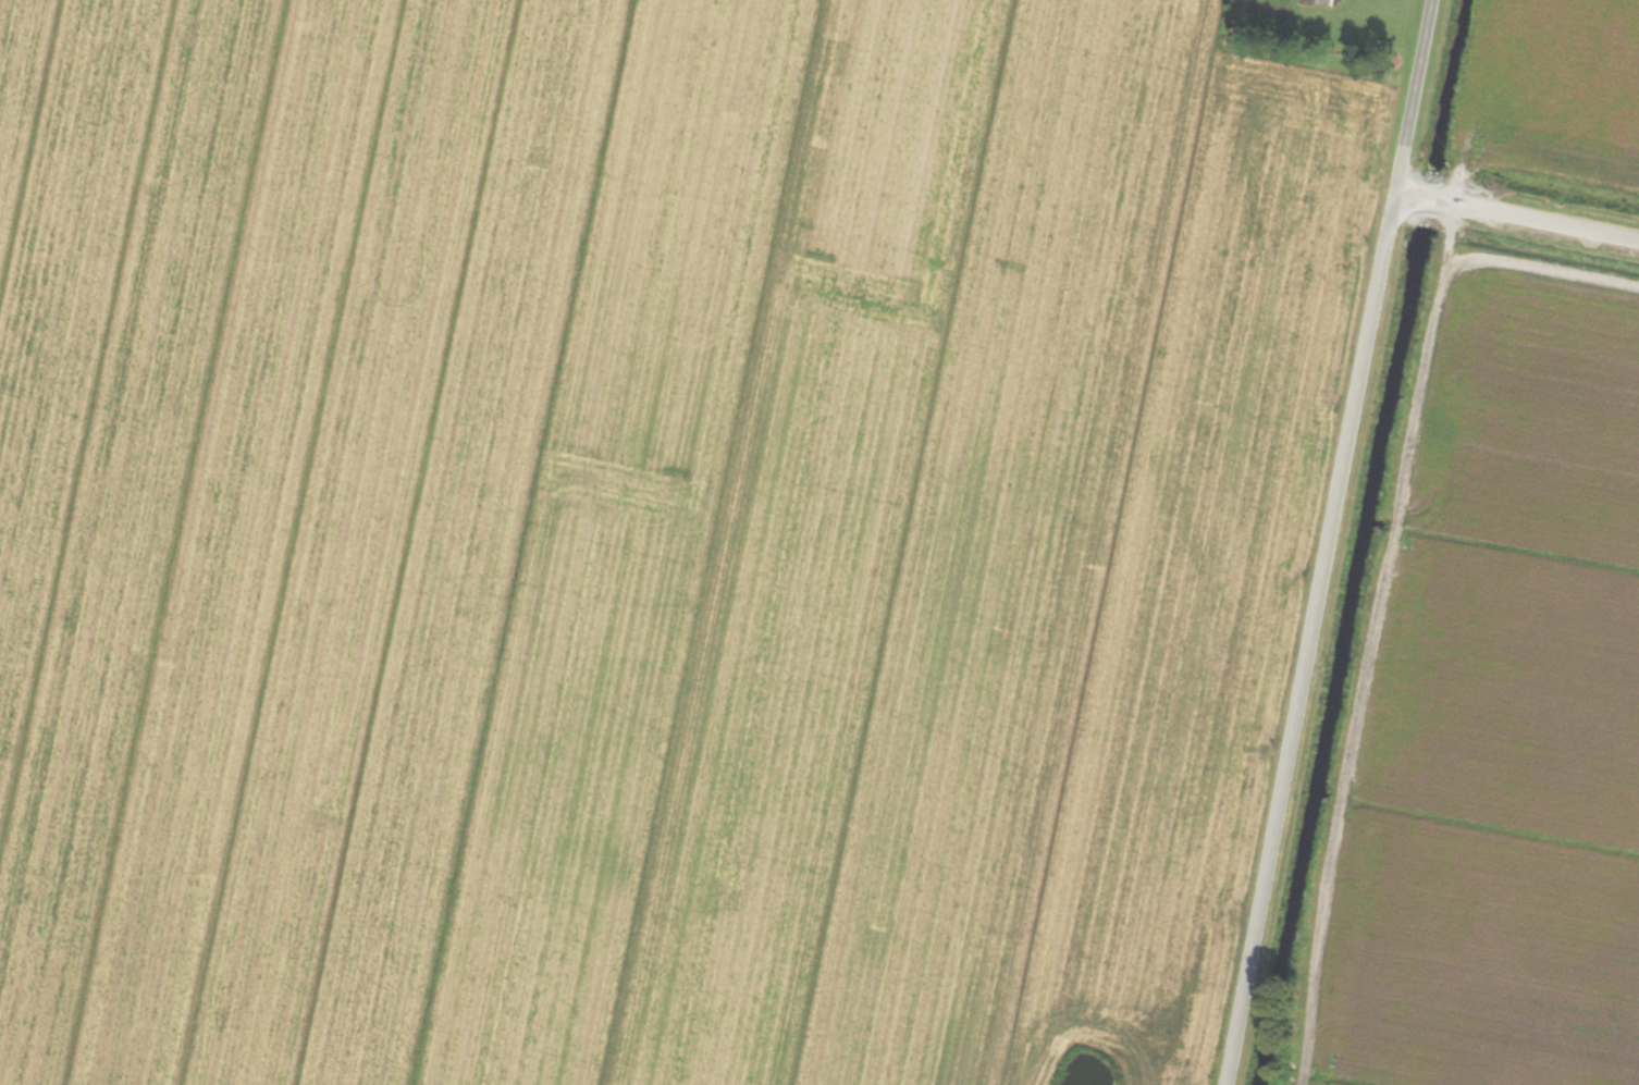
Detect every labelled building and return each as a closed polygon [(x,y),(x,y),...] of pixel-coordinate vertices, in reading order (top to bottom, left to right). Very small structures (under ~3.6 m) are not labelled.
[(1318,6),(1339,10),(1341,0),(1319,0),(1318,6)]
